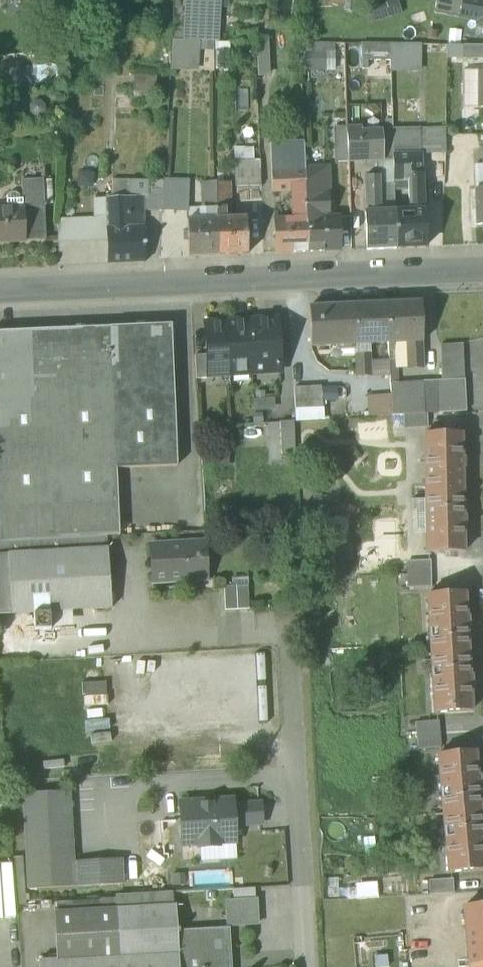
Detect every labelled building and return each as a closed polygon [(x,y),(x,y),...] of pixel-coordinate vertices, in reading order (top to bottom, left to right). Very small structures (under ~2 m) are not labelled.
[(184,41),(199,41),(215,41),(218,41),(219,29),(220,0),(186,0),(184,27),(184,41)] [(375,21),(401,13),(397,0),(384,0),(369,5),(375,21)] [(480,22),(482,4),(482,0),(437,0),(434,13),(459,18),(480,22)] [(256,37),(257,77),(270,76),(269,37),(256,37)] [(199,71),(199,41),(184,41),(172,40),(171,70),(199,71)] [(301,57),(301,69),(319,68),(319,56),(318,43),(304,42),(300,42),(301,57)] [(368,56),(391,56),(390,44),(362,43),(362,69),(368,69),(368,56)] [(390,44),(391,56),(412,56),(412,70),(419,70),(419,44),(390,44)] [(461,58),(461,45),(447,45),(446,59),(461,58)] [(482,61),(482,45),(461,45),(461,58),(461,61),(482,61)] [(391,70),(412,70),(412,56),(391,56),(391,70)] [(461,109),(480,109),(481,71),(462,71),(461,109)] [(333,128),(333,137),(347,137),(347,127),(333,128)] [(347,137),(348,162),(382,160),(381,131),(381,130),(360,131),(360,127),(347,127),(347,137)] [(393,129),(393,154),(421,153),(444,152),(445,127),(393,129)] [(333,137),(334,162),(348,162),(347,137),(333,137)] [(271,143),(272,172),(304,171),(304,169),(303,142),(271,143)] [(234,148),(234,161),(250,161),(250,148),(234,148)] [(401,208),(395,208),(396,248),(423,247),(422,211),(421,173),(421,153),(393,154),(394,174),(408,174),(409,211),(402,212),(401,208)] [(234,161),(235,189),(261,188),(260,160),(250,161),(234,161)] [(304,171),(305,191),(307,251),(339,250),(337,216),(328,217),(320,217),(319,192),(327,192),(328,192),(326,168),(304,169),(304,171)] [(272,172),(272,192),(290,191),(305,191),(304,171),(272,172)] [(366,249),(396,248),(395,208),(388,208),(388,211),(379,212),(378,175),(364,175),(365,212),(366,249)] [(110,197),(128,196),(129,178),(110,179),(110,197)] [(148,180),(129,178),(128,196),(141,196),(142,210),(147,210),(148,189),(148,180)] [(22,199),(22,208),(6,209),(0,209),(0,242),(45,239),(43,207),(45,207),(45,204),(43,204),(42,179),(21,180),(22,199)] [(51,179),(42,179),(43,204),(45,204),(53,204),(51,179)] [(148,180),(148,189),(162,190),(162,181),(148,180)] [(162,181),(162,190),(161,210),(176,211),(175,204),(188,205),(189,182),(162,181)] [(218,255),(217,209),(217,182),(201,183),(202,209),(188,209),(187,209),(187,211),(187,220),(189,256),(188,256),(218,255)] [(217,182),(217,209),(231,209),(230,182),(217,182)] [(147,210),(161,210),(162,190),(148,189),(147,210)] [(275,252),(307,251),(305,191),(290,191),(291,218),(274,219),(275,252)] [(328,217),(327,192),(319,192),(320,217),(328,217)] [(6,196),(6,209),(22,208),(22,199),(19,199),(19,195),(15,193),(9,193),(6,196)] [(106,217),(106,228),(142,226),(142,210),(141,196),(128,196),(110,197),(105,198),(106,217)] [(93,218),(106,217),(105,198),(92,198),(93,218)] [(231,209),(217,209),(218,255),(247,254),(247,218),(231,218),(231,209)] [(57,219),(56,243),(107,241),(106,228),(106,217),(93,218),(57,219)] [(144,261),(142,226),(106,228),(107,241),(108,263),(144,261)] [(394,342),(406,342),(422,341),(421,302),(387,303),(388,342),(394,342)] [(370,343),(388,342),(387,303),(353,305),(354,344),(370,343)] [(310,346),(354,344),(353,305),(308,307),(310,346)] [(277,320),(248,321),(251,372),(280,370),(277,320)] [(229,374),(251,372),(248,321),(226,322),(229,374)] [(208,375),(229,374),(226,322),(205,324),(206,354),(208,375)] [(171,325),(110,327),(112,388),(116,468),(177,466),(171,325)] [(112,388),(110,327),(0,332),(0,393),(112,388)] [(423,368),(422,341),(406,342),(407,369),(423,368)] [(354,344),(356,376),(371,376),(370,360),(370,343),(354,344)] [(441,344),(442,380),(464,379),(463,343),(441,344)] [(194,355),(196,379),(208,378),(207,375),(208,375),(206,354),(194,355)] [(371,376),(389,375),(389,360),(370,360),(371,376)] [(390,394),(390,400),(398,400),(397,382),(396,360),(394,360),(389,360),(389,375),(390,394)] [(465,411),(464,379),(442,380),(436,380),(437,412),(445,412),(465,411)] [(423,381),(424,413),(437,412),(436,380),(423,381)] [(423,381),(397,382),(398,400),(390,400),(391,401),(391,415),(424,413),(423,381)] [(293,388),(295,410),(321,408),(321,407),(321,401),(320,387),(320,386),(293,388)] [(320,387),(321,401),(337,400),(337,386),(320,387)] [(118,508),(116,468),(112,388),(0,393),(0,513),(118,508)] [(368,416),(372,416),(372,401),(391,401),(390,400),(390,394),(367,395),(368,416)] [(274,397),(253,398),(253,411),(275,410),(274,397)] [(372,416),(391,415),(391,401),(372,401),(372,416)] [(321,408),(295,410),(295,421),(324,419),(323,407),(321,407),(321,408)] [(427,427),(426,414),(404,415),(405,429),(427,427)] [(279,421),(281,453),(295,453),(293,421),(279,421)] [(425,533),(426,552),(463,552),(463,527),(464,527),(463,516),(462,469),(463,469),(462,458),(461,458),(461,433),(424,433),(425,498),(425,533)] [(411,533),(425,533),(425,498),(411,498),(411,533)] [(118,508),(0,513),(0,542),(119,535),(118,508)] [(149,545),(152,582),(203,578),(201,542),(149,545)] [(8,554),(11,614),(111,608),(107,548),(8,554)] [(0,554),(0,614),(11,614),(8,554),(0,554)] [(408,560),(408,575),(430,574),(430,560),(408,560)] [(430,587),(430,574),(408,575),(408,587),(430,587)] [(248,584),(223,586),(225,609),(249,608),(248,584)] [(427,594),(434,713),(471,711),(470,686),(471,686),(470,675),(469,675),(466,627),(467,627),(467,617),(466,617),(464,592),(427,594)] [(81,659),(83,695),(107,694),(105,658),(81,659)] [(416,722),(417,735),(439,733),(438,719),(416,722)] [(440,746),(439,733),(417,735),(419,748),(440,746)] [(448,873),(482,869),(482,833),(482,834),(478,786),(479,786),(478,775),(477,775),(475,750),(437,754),(448,873)] [(27,889),(75,887),(74,861),(70,791),(22,793),(27,889)] [(232,801),(180,804),(182,844),(199,843),(199,847),(218,846),(218,842),(234,841),(233,825),(232,805),(232,801)] [(260,803),(232,805),(233,825),(261,823),(260,803)] [(218,846),(199,847),(200,860),(235,859),(234,841),(218,842),(218,846)] [(122,859),(74,861),(75,887),(123,884),(122,859)] [(430,880),(431,894),(453,893),(452,878),(430,880)] [(356,883),(357,898),(378,897),(377,882),(356,883)] [(233,889),(233,901),(255,899),(255,888),(233,889)] [(115,896),(116,908),(135,907),(173,905),(173,893),(115,896)] [(256,899),(255,899),(233,901),(226,901),(227,926),(257,924),(256,899)] [(173,905),(135,907),(138,955),(178,952),(177,928),(175,904),(173,905)] [(468,966),(482,964),(482,904),(463,906),(468,966)] [(58,959),(138,955),(135,907),(116,908),(55,912),(58,959)] [(228,929),(179,932),(179,928),(177,928),(178,952),(179,966),(230,966),(228,929)] [(178,952),(138,955),(58,959),(38,960),(38,966),(179,966),(178,952)]
